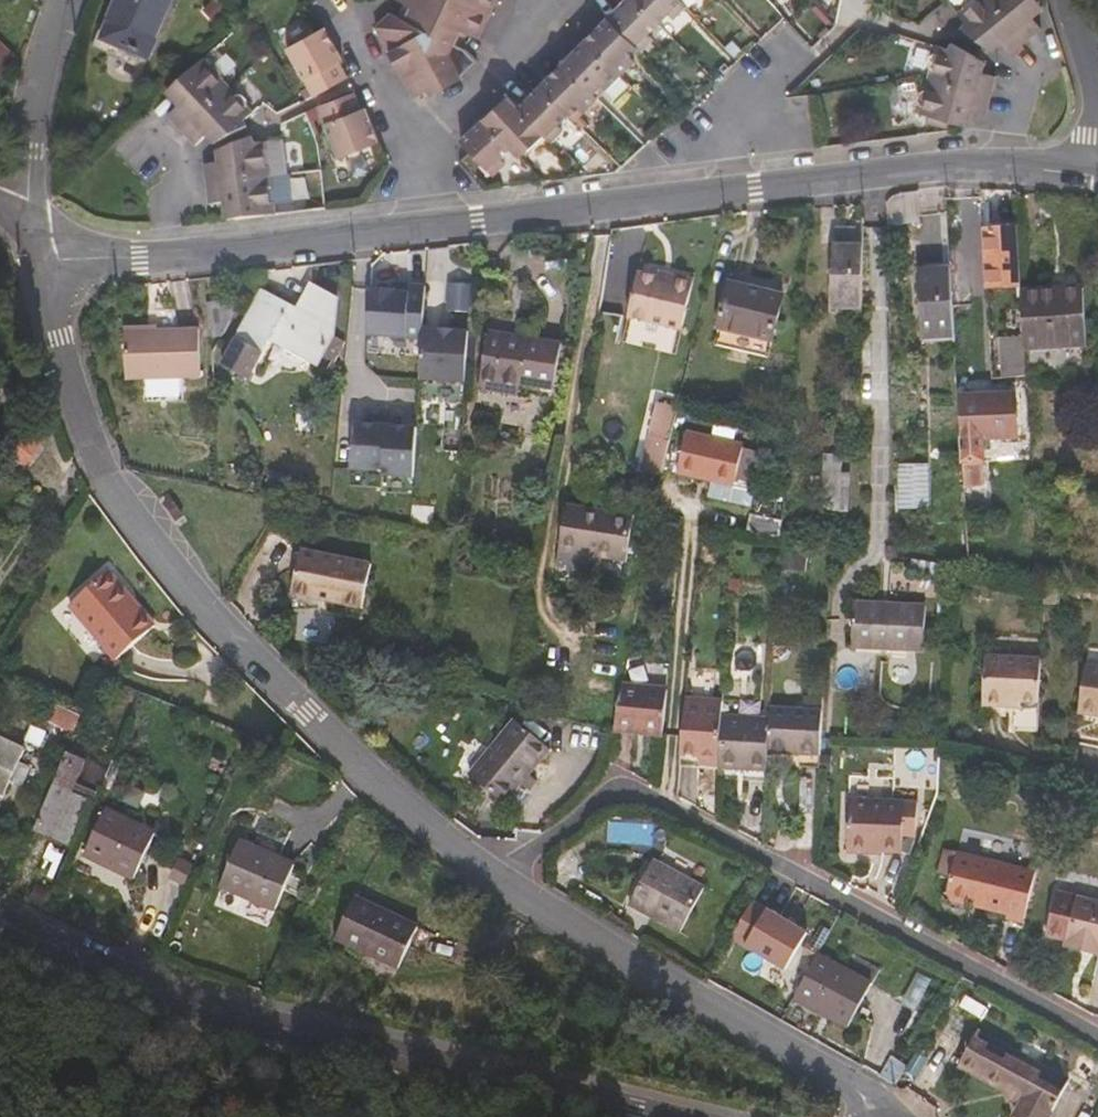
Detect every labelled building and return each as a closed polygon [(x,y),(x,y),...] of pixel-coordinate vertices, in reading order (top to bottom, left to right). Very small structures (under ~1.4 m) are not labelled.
[(115,8),(101,38),(127,50),(148,58),(172,0),(118,0),(115,8)] [(402,14),(394,11),(375,29),(415,97),(428,92),(430,96),(461,81),(461,77),(475,63),(471,55),(497,0),(409,0),(402,14)] [(651,33),(661,23),(637,0),(626,0),(608,17),(640,49),(641,51),(655,38),(651,33)] [(676,18),(687,7),(681,0),(637,0),(661,23),(671,13),(676,18)] [(964,2),(955,10),(965,22),(962,26),(986,42),(996,34),(1001,40),(1012,52),(1026,40),(994,0),(964,0),(964,2)] [(1026,40),(1043,27),(1033,14),(1028,8),(1037,0),(994,0),(1026,40)] [(1046,4),(1042,0),(1037,0),(1028,8),(1033,14),(1046,4)] [(92,45),(123,59),(127,50),(101,38),(115,8),(108,5),(92,45)] [(637,64),(632,57),(640,49),(608,17),(586,39),(624,77),(637,64)] [(345,80),(337,62),(342,60),(332,40),(323,30),(284,50),(308,98),(345,80)] [(986,42),(993,47),(1001,40),(996,34),(986,42)] [(0,39),(0,74),(17,57),(0,39)] [(606,84),(611,88),(624,77),(586,39),(565,60),(596,92),(606,84)] [(926,61),(931,69),(929,80),(991,95),(997,75),(984,72),(973,69),(977,54),(953,42),(952,45),(938,42),(937,49),(928,53),(926,61)] [(984,72),(987,58),(977,54),(973,69),(984,72)] [(217,68),(208,67),(202,59),(173,86),(185,101),(179,107),(169,117),(181,130),(228,87),(222,82),(223,75),(217,68)] [(581,108),(585,113),(601,98),(596,92),(565,60),(540,85),(570,115),(572,117),(581,108)] [(934,114),(932,121),(956,126),(958,121),(962,122),(965,109),(973,111),(987,115),(991,95),(929,80),(928,84),(919,90),(917,98),(923,105),(922,111),(934,114)] [(568,130),(561,122),(570,115),(540,85),(517,107),(539,129),(553,143),(568,130)] [(173,86),(166,93),(179,107),(185,101),(173,86)] [(241,93),(233,93),(228,87),(181,130),(195,146),(207,135),(213,130),(222,140),(248,128),(246,120),(253,115),(247,108),(247,101),(241,93)] [(321,116),(336,155),(377,141),(364,107),(358,108),(353,94),(317,108),(321,116)] [(537,143),(531,136),(539,129),(517,107),(507,96),(485,117),(514,148),(522,156),(537,143)] [(321,116),(317,108),(307,112),(309,120),(321,116)] [(962,122),(969,124),(973,111),(965,109),(962,122)] [(510,163),(504,156),(514,148),(485,117),(462,139),(473,151),(497,176),(510,163)] [(207,135),(217,145),(222,140),(213,130),(207,135)] [(273,157),(267,152),(266,142),(255,144),(252,139),(227,148),(229,162),(219,163),(206,165),(208,184),(269,177),(268,169),(274,163),(273,157)] [(227,148),(218,151),(219,163),(229,162),(227,148)] [(277,191),(270,186),(269,177),(208,184),(210,205),(224,203),(234,202),(235,218),(273,213),(272,206),(278,200),(277,191)] [(890,223),(920,222),(919,192),(890,193),(890,223)] [(224,203),(226,218),(235,218),(234,202),(224,203)] [(1021,286),(1017,220),(1003,220),(1003,229),(983,229),(987,288),(1021,286)] [(1003,229),(1003,220),(983,221),(983,229),(1003,229)] [(864,247),(864,238),(835,237),(834,246),(864,247)] [(832,309),(862,310),(864,247),(834,246),(832,309)] [(917,261),(918,272),(951,270),(950,259),(917,261)] [(971,302),(969,268),(951,270),(953,304),(971,302)] [(955,336),(953,304),(951,270),(918,272),(922,338),(955,336)] [(638,276),(628,315),(680,328),(691,282),(672,277),(670,284),(638,276)] [(470,283),(448,283),(447,310),(468,311),(470,283)] [(296,315),(285,309),(288,304),(262,290),(221,364),(246,377),(267,338),(270,332),(321,357),(322,356),(334,335),(338,297),(313,284),(300,310),(296,315)] [(715,345),(769,358),(773,342),(783,296),(730,284),(720,328),(715,345)] [(392,285),(392,290),(392,293),(406,294),(407,286),(392,285)] [(392,290),(372,289),(369,336),(421,339),(421,330),(424,287),(407,286),(406,294),(392,293),(392,290)] [(1088,344),(1084,288),(1021,291),(1024,335),(1025,348),(1088,344)] [(207,305),(211,335),(224,333),(228,325),(241,300),(207,305)] [(288,304),(285,309),(296,315),(300,310),(288,304)] [(863,318),(862,310),(832,309),(831,317),(863,318)] [(140,377),(174,378),(195,378),(196,331),(122,328),(121,377),(140,377)] [(467,333),(421,330),(421,339),(418,380),(465,382),(467,333)] [(519,388),(521,383),(553,389),(561,343),(490,331),(481,382),(519,388)] [(334,363),(345,341),(334,335),(322,356),(334,363)] [(1024,335),(1002,336),(1004,376),(1027,375),(1025,348),(1024,335)] [(922,338),(922,344),(955,343),(955,336),(922,338)] [(174,378),(140,377),(140,395),(173,396),(174,378)] [(961,440),(963,460),(984,460),(986,460),(985,439),(1024,437),(1023,393),(963,395),(963,440),(961,440)] [(660,399),(644,469),(662,473),(671,437),(667,437),(675,403),(660,399)] [(367,416),(367,424),(399,427),(400,418),(367,416)] [(367,424),(351,423),(348,468),(380,470),(380,476),(410,477),(414,428),(399,427),(367,424)] [(24,466),(39,443),(13,425),(0,444),(0,450),(24,466)] [(742,446),(686,433),(676,474),(733,487),(742,446)] [(843,454),(824,453),(824,471),(842,473),(843,454)] [(964,486),(984,486),(984,460),(963,460),(964,486)] [(901,506),(907,506),(907,508),(910,507),(909,464),(902,464),(901,506)] [(928,507),(927,464),(909,464),(910,507),(923,507),(928,507)] [(279,496),(283,473),(272,470),(267,493),(279,496)] [(852,474),(842,473),(824,471),(822,508),(850,510),(852,474)] [(182,517),(168,499),(162,504),(175,522),(182,517)] [(566,507),(555,568),(624,579),(634,518),(566,507)] [(910,522),(923,523),(923,507),(910,507),(910,522)] [(300,550),(291,593),(362,607),(371,564),(300,550)] [(68,603),(115,658),(149,630),(126,603),(131,598),(107,570),(68,603)] [(149,630),(154,625),(131,598),(126,603),(149,630)] [(925,650),(926,605),(854,603),(852,647),(925,650)] [(1010,700),(1042,701),(1044,657),(989,655),(986,704),(1010,705),(1010,700)] [(1089,664),(1082,708),(1097,711),(1097,665),(1089,664)] [(663,735),(668,689),(620,684),(614,731),(663,735)] [(716,766),(719,716),(720,701),(686,698),(681,765),(716,767),(716,766)] [(67,710),(60,726),(73,731),(74,727),(79,715),(67,710)] [(821,739),(823,713),(771,711),(770,721),(769,751),(800,752),(800,764),(820,765),(821,739)] [(719,716),(716,766),(768,770),(769,751),(770,721),(719,716)] [(470,776),(504,804),(550,749),(515,720),(470,776)] [(78,758),(87,733),(74,727),(73,731),(65,753),(78,758)] [(9,780),(18,760),(22,748),(0,738),(0,790),(3,791),(9,780)] [(69,792),(83,761),(78,758),(65,753),(33,828),(68,843),(86,800),(69,792)] [(19,785),(28,766),(18,760),(9,780),(19,785)] [(846,855),(901,860),(904,809),(850,804),(846,855)] [(84,854),(134,878),(156,831),(106,807),(84,854)] [(220,885),(275,909),(295,864),(240,840),(220,885)] [(1004,926),(1021,930),(1033,878),(954,859),(943,907),(1005,921),(1004,926)] [(630,903),(682,930),(704,888),(653,860),(630,903)] [(335,937),(398,967),(418,925),(355,896),(335,937)] [(1065,946),(1088,951),(1089,946),(1097,947),(1097,904),(1075,898),(1074,903),(1052,899),(1044,937),(1066,942),(1065,946)] [(810,937),(755,904),(733,940),(787,974),(810,937)] [(820,951),(809,945),(804,954),(815,961),(818,955),(820,951)] [(1097,954),(1097,947),(1089,946),(1088,951),(1097,954)] [(815,961),(795,997),(847,1025),(870,983),(818,955),(815,961)] [(1068,1079),(978,1031),(960,1064),(1022,1099),(1016,1111),(1028,1116),(1049,1116),(1068,1079)]
